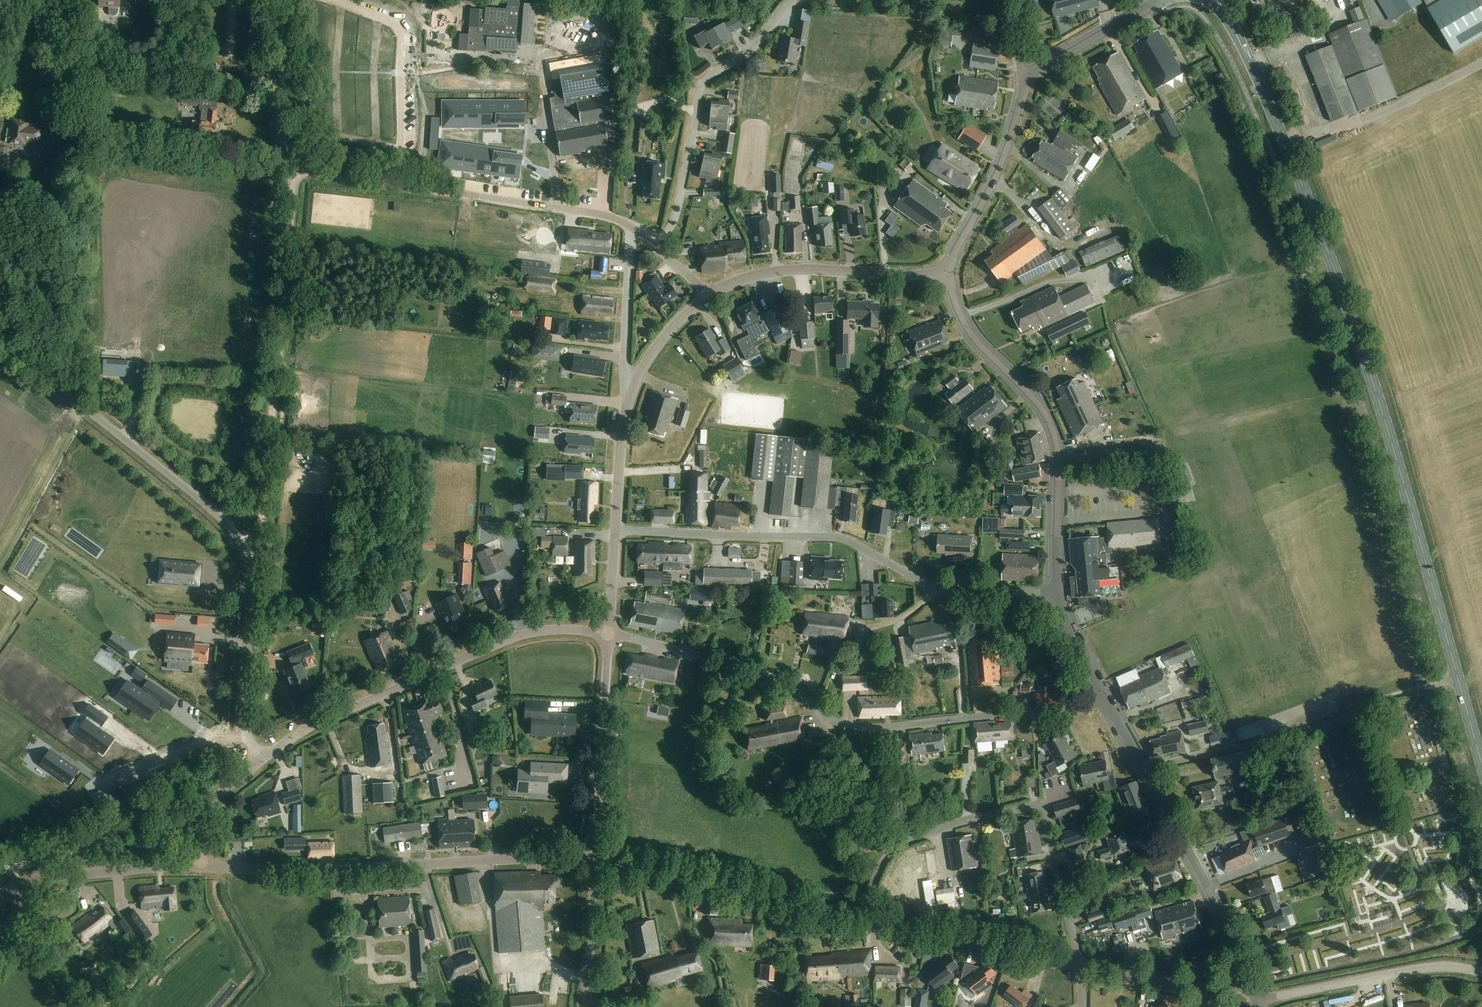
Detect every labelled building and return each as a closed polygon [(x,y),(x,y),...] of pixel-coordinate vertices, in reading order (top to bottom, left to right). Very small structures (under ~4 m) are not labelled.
[(99,6),(110,6),(110,11),(110,13),(111,15),(112,16),(114,16),(116,16),(118,15),(119,13),(119,12),(119,7),(120,7),(120,0),(126,1),(126,0),(100,0),(99,6)] [(485,51),(492,52),(493,50),(516,52),(516,44),(534,45),(534,37),(532,37),(535,5),(519,4),(519,0),(507,0),(506,10),(485,8),(485,11),(479,10),(470,9),(467,34),(459,34),(457,50),(476,52),(476,51),(485,51)] [(1055,17),(1061,16),(1061,17),(1099,7),(1097,0),(1050,0),(1055,17)] [(1355,9),(1354,0),(1343,0),(1345,11),(1355,9)] [(1401,16),(1411,10),(1415,8),(1421,4),(1422,3),(1420,0),(1392,0),(1401,16)] [(1428,8),(1443,0),(1423,0),(1428,8)] [(1434,19),(1454,53),(1481,37),(1481,0),(1466,0),(1434,19)] [(569,15),(570,6),(558,5),(557,14),(569,15)] [(684,13),(683,23),(697,24),(698,14),(684,13)] [(724,23),(713,29),(721,45),(733,39),(730,34),(742,27),(737,17),(728,21),(728,22),(725,24),(724,23)] [(1333,45),(1328,47),(1305,56),(1332,123),(1397,97),(1385,65),(1367,20),(1329,35),(1333,45)] [(809,23),(797,21),(794,39),(782,37),(780,50),(779,50),(777,61),(794,64),(797,45),(805,47),(809,23)] [(710,50),(721,45),(713,29),(712,27),(694,36),(700,49),(707,45),(710,50)] [(1160,36),(1157,30),(1133,44),(1138,52),(1136,54),(1156,90),(1184,74),(1162,35),(1160,36)] [(951,45),(952,37),(940,35),(939,43),(951,45)] [(999,47),(973,42),(969,66),(995,70),(999,47)] [(1146,99),(1118,52),(1094,67),(1100,78),(1099,79),(1101,84),(1118,115),(1146,99)] [(427,60),(427,69),(436,69),(435,59),(427,60)] [(608,92),(603,64),(558,73),(560,79),(551,81),(554,98),(549,99),(560,157),(608,148),(606,138),(615,137),(611,119),(613,118),(608,96),(607,92),(608,92)] [(1214,77),(1219,88),(1225,85),(1220,74),(1214,77)] [(954,105),(974,108),(975,96),(974,96),(977,79),(959,77),(954,105)] [(975,96),(974,108),(987,110),(987,108),(994,109),(998,83),(977,79),(974,96),(975,96)] [(92,92),(107,94),(109,83),(93,81),(92,92)] [(727,99),(738,100),(739,92),(728,91),(727,99)] [(190,137),(198,138),(199,134),(216,137),(216,132),(218,133),(220,131),(221,127),(219,124),(218,124),(218,120),(217,120),(219,110),(215,110),(216,102),(183,97),(182,104),(199,106),(199,110),(202,110),(200,121),(192,120),(190,137)] [(710,114),(728,116),(729,100),(719,99),(719,102),(711,101),(710,114)] [(455,110),(454,124),(468,124),(469,110),(462,110),(462,107),(455,107),(455,110)] [(469,110),(468,124),(482,124),(483,110),(476,110),(476,107),(469,107),(469,110)] [(483,110),(482,124),(496,124),(497,110),(490,110),(490,107),(483,107),(483,110)] [(497,110),(496,124),(510,124),(511,110),(504,110),(504,107),(497,107),(497,110)] [(511,110),(510,124),(524,124),(524,110),(518,110),(518,107),(511,107),(511,110)] [(443,110),(443,124),(454,124),(455,110),(443,110)] [(1170,138),(1179,133),(1167,112),(1158,117),(1170,138)] [(1431,112),(1419,114),(1420,121),(1432,119),(1431,112)] [(728,116),(710,114),(709,126),(716,127),(716,130),(726,131),(728,116)] [(631,117),(629,142),(633,142),(632,153),(644,153),(646,117),(635,117),(631,117)] [(29,120),(12,118),(8,143),(25,145),(26,141),(31,141),(30,145),(39,147),(43,126),(29,124),(29,120)] [(1116,141),(1129,133),(1123,122),(1110,130),(1116,141)] [(967,124),(957,140),(977,151),(986,136),(967,124)] [(1389,127),(1367,137),(1370,144),(1392,134),(1389,127)] [(722,143),(734,144),(736,134),(724,133),(722,143)] [(1055,142),(1054,145),(1052,144),(1051,146),(1046,143),(1046,144),(1042,141),(1032,158),(1037,161),(1036,164),(1065,181),(1078,159),(1064,151),(1066,148),(1070,151),(1075,142),(1060,133),(1055,141),(1055,142)] [(965,189),(980,167),(943,142),(927,166),(956,185),(957,183),(965,189)] [(734,144),(722,143),(721,153),(732,154),(734,144)] [(443,144),(440,164),(452,165),(454,146),(443,144)] [(8,148),(0,146),(0,174),(3,158),(7,159),(8,148)] [(452,165),(451,168),(459,169),(459,166),(465,167),(468,148),(454,146),(452,165)] [(465,167),(465,170),(473,171),(473,168),(479,169),(482,149),(468,148),(465,167)] [(479,169),(479,172),(486,173),(487,170),(493,171),(496,151),(482,149),(479,169)] [(493,171),(493,174),(500,175),(501,172),(507,173),(510,153),(496,151),(493,171)] [(702,165),(719,169),(722,154),(712,152),(711,154),(705,153),(702,165)] [(507,173),(507,176),(515,177),(515,174),(522,175),(525,156),(510,153),(507,173)] [(1088,164),(1094,168),(1100,158),(1094,154),(1088,164)] [(906,172),(912,165),(907,161),(904,159),(899,165),(906,172)] [(664,163),(640,162),(639,183),(640,183),(639,189),(642,189),(641,197),(658,199),(660,179),(663,179),(664,163)] [(719,169),(702,165),(699,177),(706,179),(705,181),(715,184),(719,169)] [(770,175),(771,193),(780,193),(780,174),(770,175)] [(947,205),(912,179),(893,206),(921,226),(926,224),(937,232),(951,213),(945,209),(947,205)] [(843,186),(835,187),(836,201),(844,200),(843,186)] [(1073,200),(1062,188),(1052,196),(1063,209),(1073,200)] [(789,197),(790,209),(800,208),(799,196),(789,197)] [(1062,239),(1076,229),(1079,226),(1072,218),(1069,220),(1053,198),(1039,209),(1062,239)] [(819,224),(817,207),(807,208),(809,225),(813,225),(814,236),(816,235),(817,246),(832,245),(830,229),(832,229),(832,223),(819,224)] [(1128,211),(1132,226),(1142,222),(1138,207),(1128,211)] [(854,216),(853,209),(840,211),(842,225),(850,224),(851,237),(866,235),(864,215),(854,216)] [(885,220),(892,225),(894,222),(899,216),(892,211),(885,220)] [(769,234),(767,216),(748,218),(751,243),(752,243),(753,254),(768,252),(766,235),(769,234)] [(1001,283),(1011,276),(1015,273),(1024,285),(1063,266),(1075,260),(1070,250),(1053,258),(1027,223),(1019,229),(1018,227),(1022,224),(1015,216),(999,228),(1007,239),(990,251),(993,255),(985,261),(1001,283)] [(893,237),(901,228),(894,222),(892,225),(887,232),(893,237)] [(801,232),(801,224),(782,224),(783,235),(785,235),(786,253),(801,252),(801,232)] [(593,231),(568,229),(566,249),(610,253),(612,235),(593,233),(593,231)] [(1130,249),(1125,236),(1088,251),(1087,249),(1080,252),(1087,267),(1130,249)] [(745,260),(743,241),(724,243),(724,244),(699,247),(702,273),(724,270),(727,262),(745,260)] [(522,260),(520,273),(549,276),(550,264),(522,260)] [(1068,277),(1071,275),(1081,271),(1075,260),(1066,265),(1062,267),(1068,277)] [(525,276),(523,289),(526,289),(526,291),(555,295),(556,289),(555,289),(556,284),(557,279),(528,275),(528,276),(525,276)] [(665,289),(657,276),(642,285),(651,299),(653,298),(659,307),(671,300),(670,299),(677,295),(671,285),(665,289)] [(1095,302),(1087,284),(1059,297),(1054,287),(1023,301),(1024,302),(1023,308),(1012,313),(1021,332),(1033,327),(1034,329),(1040,326),(1041,328),(1068,315),(1095,302)] [(614,298),(583,296),(581,315),(597,317),(597,312),(612,313),(614,298)] [(832,310),(831,297),(813,298),(814,314),(826,313),(826,311),(832,310)] [(847,310),(847,321),(849,321),(855,321),(855,318),(864,319),(864,327),(877,327),(877,319),(878,304),(870,304),(870,302),(855,301),(847,301),(847,310)] [(755,309),(752,302),(742,307),(740,307),(737,308),(737,310),(736,310),(739,317),(738,318),(742,326),(744,324),(752,339),(767,332),(759,316),(761,316),(757,308),(755,309)] [(788,304),(780,308),(786,321),(794,317),(788,304)] [(782,334),(790,330),(786,321),(780,308),(779,306),(763,314),(774,338),(780,335),(781,338),(784,337),(782,334)] [(1086,312),(1066,321),(1072,333),(1092,323),(1086,312)] [(551,330),(552,316),(541,315),(539,328),(551,330)] [(551,330),(550,333),(567,335),(569,318),(552,316),(551,330)] [(736,335),(742,332),(734,318),(729,321),(736,335)] [(598,322),(580,320),(578,340),(584,341),(584,339),(590,339),(590,340),(596,341),(596,340),(607,341),(609,326),(598,325),(598,322)] [(836,320),(836,355),(836,368),(849,368),(849,355),(849,321),(847,321),(836,320)] [(948,341),(940,320),(908,332),(917,356),(945,346),(944,343),(948,341)] [(812,321),(800,323),(802,349),(815,348),(812,321)] [(1066,321),(1046,331),(1052,342),(1072,333),(1066,321)] [(717,342),(709,329),(695,338),(707,358),(718,351),(720,356),(730,350),(723,338),(717,342)] [(737,341),(746,361),(758,355),(749,335),(737,341)] [(563,346),(551,345),(551,353),(562,354),(563,346)] [(723,365),(731,378),(749,367),(741,354),(723,365)] [(578,356),(576,372),(602,376),(605,360),(578,356)] [(800,369),(800,356),(790,356),(790,369),(800,369)] [(897,363),(897,364),(887,368),(889,374),(899,370),(899,371),(908,368),(905,360),(897,363)] [(112,369),(92,369),(92,379),(112,379),(112,369)] [(508,392),(515,392),(517,373),(510,372),(508,392)] [(974,389),(966,379),(959,384),(957,382),(959,381),(954,374),(944,382),(949,388),(950,388),(952,390),(946,395),(954,405),(974,389)] [(1078,384),(1075,379),(1056,388),(1061,398),(1056,401),(1073,438),(1102,425),(1083,382),(1078,384)] [(1007,406),(992,386),(987,390),(985,388),(957,409),(974,432),(1007,406)] [(678,399),(653,392),(645,417),(647,418),(643,431),(663,437),(664,434),(666,434),(669,425),(670,425),(678,399)] [(565,406),(566,406),(567,403),(567,397),(564,397),(552,396),(552,405),(565,406)] [(565,406),(564,413),(571,414),(570,423),(581,424),(581,423),(595,424),(597,405),(572,403),(567,403),(566,406),(565,406)] [(680,409),(675,424),(685,427),(690,412),(680,409)] [(536,427),(535,438),(548,439),(549,428),(536,427)] [(562,447),(563,431),(550,431),(550,446),(562,447)] [(826,510),(827,507),(835,508),(837,488),(829,487),(830,473),(833,449),(807,446),(808,439),(755,433),(751,479),(773,481),(769,514),(790,517),(794,477),(804,478),(800,507),(826,510)] [(1042,442),(1040,433),(1019,438),(1026,466),(1045,461),(1041,443),(1042,442)] [(582,436),(566,435),(564,453),(581,454),(581,452),(593,453),(594,438),(582,437),(582,436)] [(699,451),(700,468),(710,467),(710,461),(706,461),(706,451),(699,451)] [(862,454),(861,466),(865,467),(866,459),(872,459),(872,455),(862,454)] [(995,458),(983,460),(985,474),(998,471),(995,458)] [(565,479),(583,480),(584,466),(565,465),(564,479),(565,479)] [(1012,470),(1014,482),(1042,477),(1040,465),(1012,470)] [(1177,481),(1178,481),(1179,480),(1191,476),(1187,466),(1175,470),(1174,471),(1173,471),(1177,481)] [(691,474),(690,492),(706,492),(707,474),(691,474)] [(726,486),(719,482),(713,493),(720,496),(726,486)] [(597,483),(580,483),(578,523),(592,523),(593,505),(596,505),(597,483)] [(847,487),(839,487),(839,495),(838,494),(837,507),(844,507),(842,521),(855,522),(857,496),(846,495),(847,487)] [(1001,505),(1001,506),(1013,507),(1042,509),(1042,497),(1023,496),(1024,487),(1006,487),(1005,496),(1014,496),(1013,506),(1001,505)] [(710,492),(706,492),(690,492),(690,500),(689,507),(687,507),(686,524),(706,525),(707,504),(705,503),(705,501),(709,501),(710,492)] [(742,506),(714,503),(712,528),(718,528),(718,526),(724,527),(724,528),(730,529),(731,525),(740,526),(742,506)] [(1013,507),(1001,506),(1001,512),(1013,513),(1013,517),(1026,517),(1041,517),(1042,509),(1013,507)] [(889,511),(874,509),(871,533),(886,535),(889,511)] [(670,511),(652,510),(651,522),(669,523),(670,511)] [(909,514),(908,523),(917,524),(919,516),(909,514)] [(983,532),(1001,532),(1001,518),(1001,517),(984,516),(983,532)] [(1001,532),(1001,537),(1025,538),(1025,528),(1004,528),(1005,518),(1001,518),(1001,532)] [(1161,544),(1159,518),(1107,523),(1108,536),(1099,537),(1069,540),(1072,566),(1076,571),(1077,577),(1071,578),(1073,598),(1079,598),(1080,608),(1083,607),(1083,606),(1089,606),(1089,605),(1091,605),(1091,604),(1095,603),(1095,601),(1097,601),(1096,597),(1101,596),(1099,580),(1120,579),(1119,567),(1113,567),(1112,565),(1108,565),(1107,554),(1113,554),(1112,548),(1161,544)] [(1172,541),(1183,540),(1182,520),(1171,520),(1172,541)] [(1217,527),(1209,529),(1212,546),(1221,545),(1217,527)] [(541,548),(552,548),(552,556),(568,556),(568,536),(553,536),(553,537),(541,536),(541,548)] [(972,538),(938,536),(938,554),(952,555),(952,556),(971,557),(972,538)] [(443,540),(423,539),(423,547),(442,548),(443,540)] [(572,565),(572,576),(591,576),(591,559),(594,559),(594,541),(574,540),(574,562),(575,562),(575,566),(572,565)] [(638,545),(637,563),(663,565),(664,565),(665,543),(649,542),(649,545),(638,545)] [(1009,551),(1029,552),(1029,543),(1010,542),(1009,551)] [(462,546),(461,558),(472,559),(473,546),(473,543),(462,543),(462,546)] [(667,543),(665,543),(664,565),(663,565),(663,570),(682,571),(682,564),(690,565),(691,546),(682,545),(682,544),(675,544),(674,547),(668,546),(667,543)] [(491,546),(476,553),(480,563),(486,576),(511,565),(505,552),(495,556),(491,546)] [(741,547),(729,547),(728,557),(741,558),(741,547)] [(1002,580),(1017,581),(1018,555),(1003,554),(1002,580)] [(1018,555),(1017,581),(1034,581),(1034,578),(1038,578),(1039,559),(1035,559),(1035,556),(1018,555)] [(840,579),(841,562),(828,561),(828,558),(811,557),(809,580),(826,581),(826,578),(840,579)] [(186,586),(197,587),(200,587),(202,564),(159,560),(157,583),(178,585),(179,582),(186,583),(186,586)] [(802,578),(803,562),(782,561),(780,585),(807,586),(808,578),(802,578)] [(461,562),(460,583),(471,584),(472,563),(461,562)] [(702,583),(702,585),(751,586),(751,583),(760,583),(760,571),(751,571),(751,570),(703,568),(703,571),(696,571),(696,583),(702,583)] [(645,571),(645,586),(662,587),(662,572),(645,571)] [(510,606),(499,582),(484,589),(489,600),(490,599),(496,612),(510,606)] [(876,584),(868,585),(869,597),(877,596),(876,584)] [(394,597),(402,614),(413,609),(409,600),(412,599),(408,590),(394,597)] [(647,592),(646,599),(669,603),(671,596),(647,592)] [(457,594),(436,603),(440,612),(447,628),(448,627),(451,633),(463,627),(457,614),(458,613),(464,610),(457,594)] [(854,601),(845,603),(847,611),(856,609),(854,601)] [(877,602),(874,602),(875,618),(893,617),(892,601),(880,601),(880,602),(877,602)] [(644,604),(634,602),(630,625),(680,635),(685,611),(644,603),(644,604)] [(810,613),(805,612),(802,635),(814,636),(813,638),(845,642),(847,634),(849,617),(813,613),(812,615),(810,614),(810,613)] [(156,614),(155,624),(175,625),(175,615),(156,614)] [(941,625),(934,623),(909,628),(914,654),(938,650),(937,648),(945,646),(944,644),(956,642),(952,623),(941,625)] [(400,663),(386,631),(364,641),(373,662),(375,661),(380,672),(400,663)] [(114,633),(107,642),(126,656),(132,646),(114,633)] [(209,645),(197,644),(195,643),(196,635),(170,633),(167,662),(161,662),(160,673),(182,676),(183,664),(193,665),(193,662),(208,663),(209,645)] [(904,637),(895,639),(901,668),(909,666),(904,637)] [(991,645),(991,639),(972,640),(973,646),(969,647),(972,687),(1001,685),(997,644),(991,645)] [(305,658),(313,654),(309,643),(287,652),(291,663),(305,658)] [(1189,643),(1162,656),(1167,668),(1187,659),(1191,668),(1199,664),(1189,643)] [(807,653),(821,656),(823,646),(809,644),(807,653)] [(657,657),(646,654),(645,657),(630,654),(626,673),(675,683),(679,662),(670,660),(670,659),(664,658),(663,661),(657,660),(657,657)] [(933,656),(926,657),(928,664),(937,662),(939,670),(949,667),(947,660),(944,661),(943,655),(933,656)] [(310,686),(303,668),(308,666),(305,658),(291,663),(293,667),(284,671),(288,682),(287,683),(291,694),(310,686)] [(1117,678),(1121,689),(1121,690),(1130,709),(1149,701),(1149,702),(1172,692),(1162,668),(1139,678),(1135,670),(1117,678)] [(867,676),(842,677),(843,691),(868,690),(867,676)] [(152,697),(154,694),(165,701),(163,704),(170,709),(177,699),(170,694),(149,680),(144,687),(150,691),(148,694),(129,681),(125,686),(130,689),(123,699),(135,707),(133,709),(141,714),(142,712),(150,717),(160,702),(152,697)] [(497,695),(490,680),(479,685),(479,684),(472,687),(476,697),(469,700),(474,712),(487,706),(485,700),(497,695)] [(1038,690),(1037,707),(1060,709),(1061,695),(1052,695),(1053,687),(1039,686),(1039,690),(1038,690)] [(901,715),(901,697),(892,697),(892,698),(887,698),(887,697),(859,698),(860,718),(885,718),(885,715),(901,715)] [(996,698),(986,701),(989,711),(999,708),(996,698)] [(1199,698),(1182,703),(1184,709),(1200,704),(1199,698)] [(434,718),(444,715),(439,699),(428,702),(427,701),(402,710),(421,765),(447,756),(434,718)] [(530,735),(575,738),(576,714),(548,713),(548,701),(525,700),(524,721),(531,722),(530,735)] [(987,710),(986,700),(974,701),(975,711),(987,710)] [(765,721),(787,718),(785,704),(763,707),(765,721)] [(96,722),(84,738),(93,745),(95,742),(111,754),(119,743),(103,732),(105,729),(107,730),(113,722),(96,709),(90,718),(96,722)] [(763,725),(744,729),(747,747),(748,750),(770,746),(770,748),(806,741),(802,717),(763,724),(763,725)] [(466,722),(471,740),(480,737),(475,719),(466,722)] [(1206,720),(1188,725),(1191,737),(1209,732),(1206,720)] [(994,742),(992,722),(974,724),(976,743),(994,742)] [(995,722),(992,722),(994,742),(1013,740),(1012,722),(995,724),(995,722)] [(387,742),(384,724),(368,726),(369,732),(367,732),(368,738),(365,738),(369,767),(392,764),(389,742),(387,742)] [(823,729),(809,731),(810,740),(824,739),(823,729)] [(1185,752),(1180,731),(1166,734),(1167,735),(1160,737),(1161,739),(1150,741),(1153,757),(1172,752),(1173,755),(1185,752)] [(1211,744),(1232,739),(1230,732),(1210,737),(1211,744)] [(926,736),(926,733),(910,735),(912,755),(945,751),(943,734),(926,736)] [(1049,750),(1052,756),(1070,746),(1064,735),(1044,745),(1047,751),(1049,750)] [(909,766),(905,741),(891,743),(894,767),(909,766)] [(1070,746),(1052,756),(1055,762),(1047,766),(1052,776),(1059,773),(1057,768),(1076,757),(1070,746)] [(78,770),(48,749),(39,762),(69,783),(78,770)] [(963,750),(963,757),(962,763),(974,763),(975,750),(963,750)] [(1248,752),(1225,757),(1211,760),(1213,766),(1212,766),(1213,771),(1214,771),(1215,778),(1252,769),(1248,752)] [(1106,760),(1093,763),(1097,783),(1103,781),(1106,790),(1117,785),(1114,773),(1108,774),(1106,760)] [(517,791),(547,792),(548,782),(565,783),(566,764),(533,763),(532,771),(518,771),(517,791)] [(1090,784),(1097,783),(1093,763),(1080,765),(1085,788),(1090,787),(1090,784)] [(363,812),(361,774),(343,775),(345,813),(363,812)] [(441,775),(431,777),(436,797),(445,795),(441,775)] [(1145,804),(1136,782),(1119,789),(1133,823),(1152,815),(1147,803),(1145,804)] [(1220,789),(1219,782),(1193,788),(1198,809),(1224,803),(1222,797),(1235,794),(1233,786),(1220,789)] [(372,784),(373,803),(394,802),(393,783),(372,784)] [(547,793),(515,792),(515,786),(509,785),(509,798),(547,798),(547,793)] [(299,788),(282,794),(285,805),(302,800),(299,788)] [(268,816),(281,812),(275,791),(259,796),(260,799),(252,801),(257,818),(267,815),(268,816)] [(97,793),(91,795),(93,801),(95,806),(101,804),(99,798),(97,793)] [(463,810),(487,808),(486,794),(462,795),(463,810)] [(137,808),(133,798),(115,806),(119,815),(137,808)] [(1072,801),(1075,813),(1081,811),(1078,799),(1072,801)] [(1069,815),(1075,813),(1072,801),(1066,802),(1069,815)] [(1066,802),(1060,804),(1064,816),(1069,815),(1066,802)] [(1064,816),(1060,804),(1054,806),(1057,818),(1064,816)] [(293,805),(293,833),(302,832),(301,805),(293,805)] [(1283,817),(1252,827),(1258,846),(1289,836),(1283,817)] [(449,819),(438,819),(439,849),(454,848),(453,847),(456,846),(455,820),(449,821),(449,819)] [(474,819),(455,820),(456,846),(459,846),(460,848),(475,847),(474,819)] [(1036,832),(1034,820),(1012,823),(1018,857),(1042,853),(1039,831),(1036,832)] [(423,837),(421,822),(383,827),(385,842),(423,837)] [(1065,848),(1092,838),(1087,824),(1060,834),(1065,848)] [(1323,842),(1324,842),(1320,832),(1301,838),(1305,848),(1308,847),(1323,842)] [(1129,850),(1124,833),(1107,838),(1110,847),(1097,852),(1100,860),(1129,850)] [(977,867),(971,835),(948,839),(953,871),(977,867)] [(306,838),(284,839),(284,843),(284,846),(293,846),(293,849),(293,850),(306,850),(306,849),(309,849),(309,858),(319,858),(319,855),(334,855),(334,848),(334,842),(309,842),(306,842),(306,838)] [(1244,867),(1257,861),(1252,850),(1255,848),(1251,839),(1232,848),(1232,849),(1219,855),(1227,872),(1236,868),(1237,869),(1244,866),(1244,867)] [(1316,850),(1325,847),(1323,842),(1308,847),(1310,852),(1316,850)] [(1081,844),(1069,848),(1074,862),(1086,858),(1081,844)] [(1182,878),(1176,859),(1154,867),(1152,864),(1145,866),(1154,892),(1162,889),(1161,885),(1182,878)] [(1288,876),(1280,864),(1270,871),(1277,883),(1288,876)] [(1021,868),(1014,869),(1016,877),(1022,876),(1021,868)] [(481,901),(476,872),(455,876),(460,905),(481,901)] [(540,874),(540,872),(494,873),(495,907),(499,953),(545,949),(542,908),(544,907),(545,903),(554,902),(553,874),(540,874)] [(1026,875),(1029,893),(1045,890),(1042,872),(1026,875)] [(1072,886),(1084,881),(1082,876),(1070,880),(1072,886)] [(1276,891),(1272,878),(1263,881),(1263,880),(1247,885),(1252,897),(1267,892),(1267,894),(1276,891)] [(154,908),(154,905),(159,904),(159,905),(165,904),(165,909),(176,908),(175,900),(174,887),(159,889),(159,885),(139,887),(141,910),(154,908)] [(933,887),(924,889),(927,907),(936,905),(933,887)] [(954,888),(936,890),(939,905),(948,904),(949,909),(957,908),(954,888)] [(1045,890),(1029,893),(1032,913),(1051,910),(1050,903),(1049,903),(1049,900),(1050,900),(1048,889),(1045,890)] [(1335,901),(1340,899),(1338,892),(1332,894),(1335,901)] [(1269,913),(1261,916),(1266,928),(1277,924),(1279,929),(1290,926),(1291,925),(1287,916),(1293,914),(1291,906),(1282,909),(1281,909),(1277,899),(1276,893),(1264,897),(1266,903),(1269,913)] [(409,925),(407,897),(377,899),(379,927),(409,925)] [(718,916),(720,901),(705,900),(704,914),(718,916)] [(1181,933),(1181,934),(1187,932),(1187,930),(1197,927),(1197,926),(1201,925),(1194,901),(1171,908),(1173,917),(1176,916),(1179,927),(1180,926),(1181,930),(1180,930),(1181,933)] [(431,941),(440,939),(442,939),(434,906),(423,909),(431,941)] [(115,923),(104,907),(91,916),(90,915),(72,927),(84,944),(89,941),(88,939),(101,929),(102,931),(110,925),(114,930),(118,927),(124,936),(132,930),(123,917),(115,923)] [(1163,939),(1181,934),(1181,933),(1180,930),(1181,930),(1180,926),(1179,927),(1176,916),(1173,917),(1171,908),(1155,912),(1163,939)] [(134,909),(123,917),(142,943),(153,935),(134,909)] [(1108,909),(1087,914),(1089,922),(1110,916),(1108,909)] [(1113,916),(1117,930),(1139,923),(1135,910),(1113,916)] [(742,920),(710,918),(710,923),(707,930),(706,945),(751,947),(753,925),(741,924),(742,920)] [(633,959),(660,953),(653,920),(626,925),(633,959)] [(424,930),(413,930),(416,972),(427,971),(424,930)] [(1116,937),(1113,938),(1115,946),(1124,943),(1121,933),(1115,935),(1116,937)] [(840,976),(875,974),(875,967),(874,967),(874,966),(871,966),(871,958),(873,958),(872,950),(833,953),(833,954),(830,954),(830,956),(806,957),(807,981),(840,978),(840,976)] [(463,971),(475,967),(471,954),(469,955),(467,952),(456,956),(457,958),(450,961),(449,956),(440,959),(447,979),(464,973),(463,971)] [(702,970),(697,953),(676,959),(675,955),(642,964),(648,988),(680,979),(679,978),(682,977),(682,976),(702,970)] [(1212,955),(1206,958),(1208,965),(1214,962),(1212,955)] [(930,966),(932,969),(925,974),(937,989),(954,977),(951,972),(958,966),(951,956),(940,964),(937,961),(930,966)] [(967,980),(977,994),(993,983),(989,978),(996,973),(988,964),(978,971),(977,970),(975,970),(976,967),(966,964),(962,979),(967,980)] [(764,965),(764,976),(774,977),(774,966),(764,965)] [(875,967),(875,974),(875,980),(900,982),(901,968),(875,967)] [(887,990),(883,982),(876,985),(879,994),(887,990)] [(1012,986),(1004,996),(1019,1006),(1024,1006),(1032,996),(1025,990),(1022,994),(1012,986)] [(900,1006),(911,1006),(912,989),(901,989),(900,1006)] [(918,995),(915,1006),(926,1006),(929,992),(924,991),(919,990),(918,995)] [(542,993),(510,996),(511,1006),(544,1006),(542,993)]
